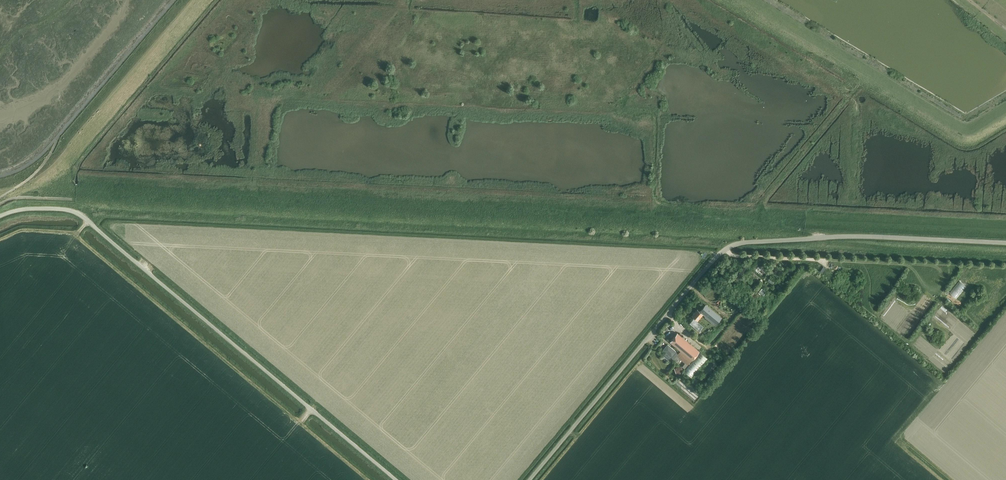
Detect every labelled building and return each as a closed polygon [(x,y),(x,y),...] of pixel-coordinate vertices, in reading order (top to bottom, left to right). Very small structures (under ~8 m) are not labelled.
[(696,309),(691,315),(697,320),(702,314),(703,315),(704,313),(701,311),(700,313),(696,309)] [(669,342),(680,351),(691,360),(699,351),(676,333),(669,342)] [(676,352),(667,345),(663,350),(666,353),(663,356),(668,360),(671,357),(674,359),(676,356),(677,354),(675,353),(676,352)] [(691,360),(680,351),(676,356),(685,363),(682,367),(684,369),(691,360)] [(688,374),(703,355),(699,352),(684,371),(688,374)] [(692,378),(708,359),(703,355),(688,374),(692,378)] [(711,361),(704,369),(708,373),(716,365),(711,361)] [(681,366),(674,368),(675,372),(676,374),(683,372),(681,366)] [(696,398),(701,392),(681,376),(677,381),(689,391),(691,388),(693,390),(690,393),(696,398)]
